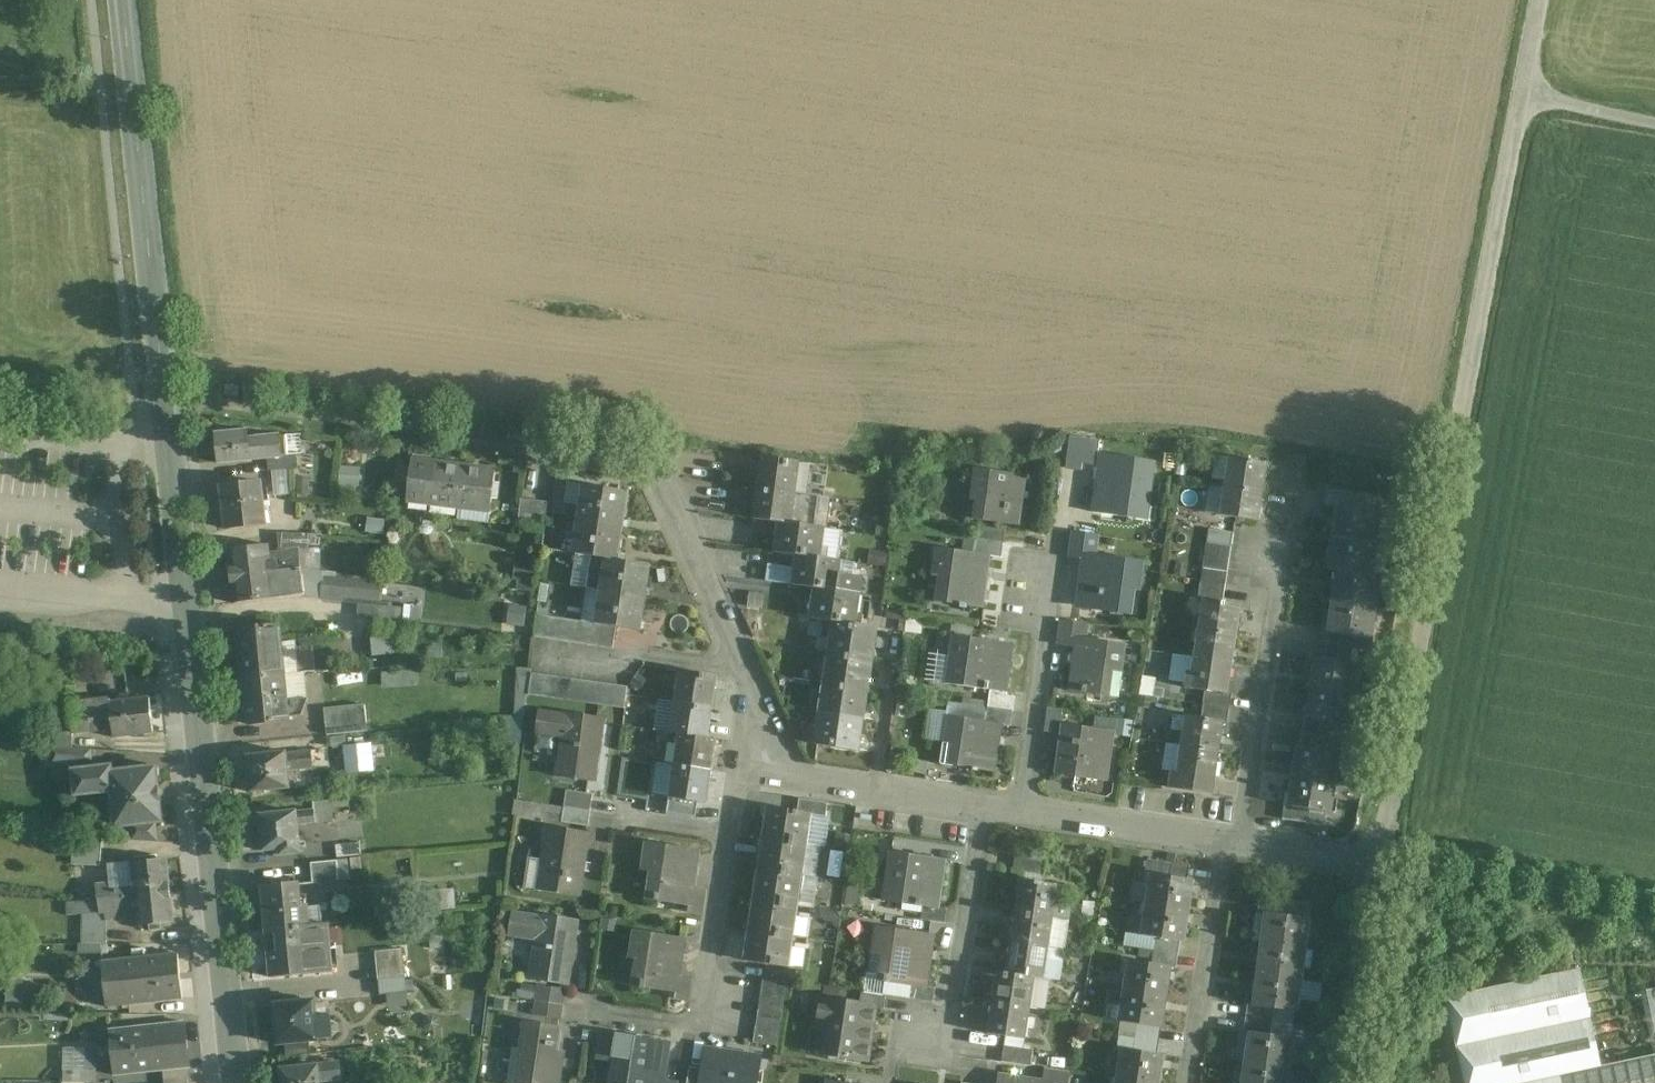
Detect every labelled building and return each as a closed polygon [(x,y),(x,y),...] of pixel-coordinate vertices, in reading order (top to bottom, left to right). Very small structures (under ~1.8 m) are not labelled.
[(219,463),(233,462),(283,457),(281,433),(248,436),(247,430),(216,433),(219,463)] [(1099,442),(1086,440),(1082,465),(1096,467),(1099,442)] [(1154,462),(1102,455),(1093,511),(1137,517),(1142,482),(1151,483),(1154,462)] [(800,463),(763,457),(758,488),(796,493),(800,463)] [(1267,463),(1229,457),(1224,486),(1262,492),(1267,463)] [(465,467),(413,461),(408,501),(460,507),(465,467)] [(496,471),(465,467),(460,507),(491,510),(496,471)] [(359,470),(341,469),(340,490),(358,491),(359,470)] [(1028,476),(976,469),(971,500),(980,501),(977,520),(1008,525),(1020,527),(1028,476)] [(261,482),(223,486),(227,528),(260,525),(258,512),(264,512),(261,482)] [(630,492),(583,485),(583,486),(585,487),(580,521),(578,521),(578,522),(624,529),(630,492)] [(1262,492),(1224,486),(1220,515),(1258,521),(1262,492)] [(796,493),(758,488),(754,519),(780,522),(792,524),(796,493)] [(1353,493),(1328,489),(1325,505),(1339,507),(1340,506),(1351,507),(1353,493)] [(535,500),(522,498),(518,527),(532,529),(535,500)] [(548,501),(535,500),(532,529),(545,531),(548,501)] [(1351,507),(1340,506),(1339,507),(1335,538),(1376,544),(1381,512),(1351,507)] [(1008,525),(981,521),(978,541),(1005,545),(1008,525)] [(624,529),(578,522),(577,523),(580,523),(575,552),(573,552),(573,553),(606,559),(619,561),(620,551),(616,550),(619,529),(624,530),(624,529)] [(792,524),(780,522),(776,552),(797,555),(798,555),(821,558),(821,557),(825,529),(792,524)] [(1234,535),(1209,531),(1208,542),(1232,545),(1234,535)] [(1086,534),(1073,532),(1070,558),(1083,560),(1086,534)] [(322,535),(278,533),(279,548),(279,552),(299,549),(300,550),(322,550),(322,535)] [(1102,536),(1086,534),(1083,560),(1088,560),(1089,554),(1099,555),(1102,536)] [(1376,544),(1335,538),(1330,569),(1340,571),(1340,570),(1371,574),(1372,573),(1376,544)] [(1005,545),(978,541),(976,553),(991,555),(1004,557),(1005,545)] [(1232,545),(1208,542),(1206,555),(1230,559),(1232,545)] [(270,545),(228,550),(231,577),(301,569),(302,569),(300,550),(299,549),(279,552),(270,553),(270,545)] [(976,553),(937,548),(933,575),(934,575),(935,570),(952,572),(948,602),(942,601),(941,603),(960,606),(960,609),(966,610),(967,607),(983,609),(991,555),(976,553)] [(1099,555),(1089,554),(1088,560),(1081,607),(1121,613),(1125,585),(1142,587),(1145,562),(1099,555)] [(821,558),(798,555),(797,555),(797,557),(798,557),(797,569),(796,569),(795,571),(797,571),(795,583),(794,583),(793,585),(814,588),(839,591),(843,560),(821,557),(821,558)] [(1230,559),(1206,555),(1204,568),(1229,572),(1230,559)] [(619,561),(606,559),(601,590),(647,597),(652,566),(619,561)] [(1229,572),(1204,568),(1202,582),(1227,585),(1229,572)] [(301,569),(231,577),(235,604),(305,596),(302,569),(301,569)] [(1371,574),(1340,570),(1340,571),(1335,600),(1376,607),(1382,575),(1372,573),(1371,574)] [(360,580),(325,578),(323,598),(338,599),(338,596),(358,597),(360,580)] [(383,582),(360,580),(358,597),(382,599),(383,582)] [(1227,585),(1202,582),(1200,599),(1203,600),(1225,603),(1227,585)] [(839,591),(814,588),(814,590),(815,590),(813,603),(812,602),(812,605),(813,605),(811,617),(810,616),(809,618),(830,621),(856,625),(856,624),(860,594),(839,591)] [(647,597),(601,590),(596,624),(604,625),(617,627),(641,631),(647,597)] [(1225,603),(1203,600),(1199,629),(1237,634),(1241,605),(1225,603)] [(1376,607),(1335,600),(1330,631),(1372,638),(1376,607)] [(360,601),(358,617),(404,621),(406,606),(360,601)] [(551,617),(537,615),(535,637),(548,639),(551,617)] [(564,619),(551,617),(548,639),(561,641),(564,619)] [(577,621),(564,619),(561,641),(574,643),(577,621)] [(590,623),(577,621),(574,643),(587,645),(590,623)] [(856,625),(830,621),(830,622),(832,623),(828,651),(826,651),(826,652),(873,659),(874,650),(870,649),(873,629),(877,630),(877,628),(856,624),(856,625)] [(1091,625),(1061,621),(1057,648),(1075,650),(1076,639),(1089,640),(1091,625)] [(596,624),(590,623),(587,645),(600,647),(604,625),(596,624)] [(280,624),(236,628),(242,679),(243,679),(247,679),(247,678),(286,674),(283,648),(280,624)] [(617,627),(604,625),(600,647),(614,649),(617,627)] [(1237,634),(1199,629),(1195,658),(1233,663),(1237,634)] [(1014,645),(952,636),(945,684),(1008,693),(1014,645)] [(1089,640),(1076,639),(1075,650),(1069,691),(1103,696),(1107,667),(1121,669),(1120,674),(1122,674),(1127,646),(1089,640)] [(314,644),(283,648),(286,674),(317,671),(314,644)] [(1352,649),(1328,646),(1326,659),(1350,663),(1352,649)] [(873,659),(826,652),(825,654),(828,654),(824,682),(821,682),(821,683),(868,690),(870,681),(866,680),(869,660),(872,661),(873,659)] [(1195,658),(1176,655),(1172,680),(1173,681),(1174,682),(1186,684),(1185,688),(1206,691),(1228,694),(1228,692),(1233,663),(1195,658)] [(1326,659),(1317,658),(1312,688),(1353,694),(1358,664),(1350,663),(1326,659)] [(717,676),(679,670),(674,701),(712,707),(717,676)] [(382,685),(418,686),(418,672),(382,672),(382,685)] [(546,675),(531,673),(529,695),(543,697),(546,675)] [(286,674),(247,678),(247,679),(243,679),(247,719),(251,719),(252,724),(291,720),(290,715),(295,714),(293,701),(289,701),(286,674)] [(560,677),(546,675),(543,697),(556,699),(560,677)] [(573,679),(560,677),(556,699),(570,701),(573,679)] [(586,681),(573,679),(570,701),(583,703),(586,681)] [(599,683),(586,681),(583,703),(596,705),(599,683)] [(612,685),(599,683),(596,705),(609,706),(612,685)] [(868,690),(821,683),(821,684),(823,684),(819,712),(817,712),(817,713),(864,720),(865,711),(861,710),(864,690),(868,691),(868,690)] [(628,687),(612,685),(609,706),(625,709),(628,687)] [(1353,694),(1312,688),(1307,718),(1307,719),(1329,722),(1348,725),(1353,694)] [(1228,694),(1206,691),(1204,704),(1230,708),(1233,693),(1228,692),(1228,694)] [(1016,698),(989,694),(987,708),(1014,712),(1016,698)] [(111,701),(109,702),(112,727),(113,738),(152,733),(148,697),(111,701)] [(72,705),(70,705),(73,731),(73,733),(112,727),(109,702),(111,701),(111,700),(72,705)] [(712,707),(674,701),(670,733),(678,734),(708,738),(712,707)] [(71,703),(55,705),(55,730),(73,731),(70,705),(72,705),(71,703)] [(365,704),(326,709),(328,735),(368,731),(365,704)] [(1230,708),(1204,704),(1202,719),(1225,722),(1224,723),(1228,723),(1230,708)] [(55,705),(41,705),(41,729),(44,729),(55,730),(55,705)] [(1062,710),(1048,707),(1045,732),(1059,734),(1062,710)] [(1014,712),(987,708),(985,722),(1003,725),(1003,726),(1012,727),(1014,712)] [(605,720),(540,711),(537,734),(562,737),(556,778),(597,783),(605,720)] [(864,720),(817,713),(817,715),(819,715),(815,744),(812,744),(812,745),(859,752),(864,720)] [(985,722),(948,717),(944,739),(961,741),(957,766),(953,765),(953,767),(973,770),(973,772),(978,772),(978,770),(996,773),(1003,726),(1003,725),(985,722)] [(1202,719),(1186,717),(1182,746),(1220,751),(1224,724),(1224,723),(1225,722),(1202,719)] [(1329,722),(1307,719),(1307,718),(1305,718),(1303,732),(1328,736),(1329,722)] [(1114,733),(1064,725),(1057,773),(1106,781),(1114,733)] [(55,730),(44,729),(43,747),(51,747),(72,749),(73,733),(73,731),(55,730)] [(1328,736),(1303,732),(1301,744),(1326,748),(1328,736)] [(708,738),(678,734),(674,764),(712,770),(716,740),(708,738)] [(369,744),(346,746),(349,773),(372,771),(369,744)] [(1301,744),(1299,744),(1294,776),(1337,782),(1341,750),(1326,748),(1301,744)] [(1220,751),(1182,746),(1178,773),(1172,772),(1170,788),(1188,791),(1190,776),(1216,780),(1216,778),(1220,751)] [(72,749),(51,747),(52,767),(92,765),(91,750),(72,749)] [(288,752),(250,756),(253,791),(291,787),(289,770),(313,767),(311,751),(288,754),(288,752)] [(712,770),(674,764),(669,797),(707,803),(712,770)] [(115,829),(146,826),(147,826),(165,824),(159,766),(115,770),(114,766),(74,770),(76,798),(77,798),(111,794),(115,829)] [(1216,780),(1190,776),(1188,791),(1214,795),(1216,780)] [(1337,782),(1294,776),(1290,806),(1332,813),(1337,782)] [(594,795),(567,791),(565,808),(591,812),(594,795)] [(812,813),(767,807),(762,837),(807,844),(812,813)] [(591,812),(565,808),(562,822),(589,826),(591,812)] [(314,810),(262,816),(264,835),(259,835),(261,846),(265,845),(265,849),(281,847),(281,855),(301,853),(298,824),(315,823),(314,810)] [(589,834),(550,827),(540,890),(580,896),(589,834)] [(807,844),(762,837),(758,869),(803,875),(807,844)] [(102,840),(75,838),(74,863),(100,865),(102,840)] [(699,850),(647,842),(642,871),(644,871),(645,866),(664,868),(660,894),(657,893),(656,900),(690,905),(693,888),(699,850)] [(361,843),(336,845),(338,858),(362,855),(361,843)] [(946,860),(891,852),(884,901),(922,906),(922,905),(939,907),(946,860)] [(1045,862),(1016,857),(1014,871),(1043,876),(1045,862)] [(165,860),(130,865),(132,881),(96,886),(96,890),(98,900),(169,891),(165,860)] [(338,860),(312,863),(314,883),(340,880),(338,860)] [(1174,864),(1149,861),(1147,875),(1153,875),(1153,874),(1172,877),(1174,864)] [(803,875),(758,869),(753,899),(798,906),(803,875)] [(1172,877),(1153,874),(1153,875),(1148,905),(1190,911),(1195,881),(1172,877)] [(1042,881),(1037,880),(1036,882),(1021,880),(1016,911),(1054,917),(1059,886),(1042,883),(1042,881)] [(300,882),(263,885),(268,930),(310,926),(308,906),(302,906),(300,882)] [(707,890),(693,888),(690,905),(689,911),(704,914),(707,890)] [(96,890),(77,892),(78,903),(98,902),(98,900),(96,890)] [(169,891),(98,900),(98,902),(99,914),(99,915),(103,915),(104,921),(107,920),(126,918),(126,916),(136,915),(137,927),(173,922),(169,891)] [(1287,901),(1261,897),(1259,912),(1268,914),(1268,912),(1285,914),(1287,901)] [(798,906),(753,899),(748,929),(793,937),(798,906)] [(78,903),(68,903),(68,914),(85,914),(99,914),(98,902),(78,903)] [(939,907),(922,905),(922,906),(920,919),(945,923),(947,909),(939,907)] [(1190,911),(1148,905),(1144,936),(1157,938),(1181,941),(1185,942),(1190,911)] [(1054,917),(1016,911),(1011,942),(1049,948),(1054,917)] [(1285,914),(1268,912),(1268,914),(1264,944),(1306,950),(1310,918),(1285,914)] [(99,914),(85,914),(84,926),(107,927),(107,920),(104,921),(103,915),(99,915),(99,914)] [(578,922),(541,916),(541,918),(514,914),(511,935),(537,939),(531,979),(568,984),(578,922)] [(310,926),(268,930),(273,978),(333,971),(329,924),(310,926)] [(107,927),(84,926),(84,943),(107,943),(107,927)] [(933,934),(877,926),(873,954),(875,954),(876,948),(892,950),(888,974),(886,974),(885,981),(925,987),(933,934)] [(793,937),(748,929),(744,961),(789,967),(793,937)] [(687,939),(634,930),(630,956),(631,957),(632,951),(649,954),(645,980),(643,980),(641,987),(677,992),(679,975),(681,975),(687,939)] [(1181,941),(1157,938),(1155,951),(1179,954),(1181,941)] [(1049,948),(1011,942),(1007,973),(1035,978),(1045,979),(1049,948)] [(1306,950),(1264,944),(1260,975),(1302,981),(1306,950)] [(402,949),(376,952),(379,981),(405,978),(402,949)] [(176,955),(144,958),(143,950),(132,951),(133,959),(103,963),(108,1006),(181,998),(176,955)] [(1179,954),(1155,951),(1153,964),(1171,967),(1171,969),(1176,970),(1179,954)] [(1153,964),(1130,961),(1125,991),(1166,998),(1171,969),(1171,967),(1153,964)] [(1601,1066),(1580,969),(1445,997),(1464,1082),(1654,1082),(1654,1055),(1601,1066)] [(1007,973),(998,972),(993,1002),(1030,1008),(1035,978),(1007,973)] [(681,975),(679,975),(677,992),(676,999),(690,1001),(694,977),(681,975)] [(1302,981),(1260,975),(1256,1004),(1255,1006),(1274,1008),(1297,1012),(1302,981)] [(787,981),(763,977),(761,990),(785,994),(787,981)] [(405,978),(379,981),(380,995),(407,993),(405,978)] [(565,991),(539,987),(537,1001),(563,1005),(565,991)] [(785,994),(761,990),(759,1003),(783,1007),(785,994)] [(1166,998),(1125,991),(1120,1022),(1137,1025),(1162,1028),(1166,998)] [(886,996),(862,992),(860,1004),(876,1007),(876,1008),(884,1009),(886,996)] [(860,1004),(821,999),(817,1025),(818,1025),(819,1021),(835,1023),(831,1052),(826,1052),(826,1053),(869,1059),(876,1008),(876,1007),(860,1004)] [(314,1001),(275,1005),(279,1044),(309,1041),(318,1040),(318,1038),(330,1037),(328,1015),(316,1017),(314,1001)] [(563,1005),(537,1001),(534,1015),(561,1020),(563,1005)] [(1030,1008),(993,1002),(988,1034),(1025,1040),(1030,1008)] [(783,1007),(759,1003),(757,1016),(782,1020),(783,1007)] [(1274,1008),(1255,1006),(1256,1004),(1249,1003),(1247,1018),(1272,1021),(1274,1008)] [(782,1020),(757,1016),(756,1030),(780,1033),(782,1020)] [(1272,1021),(1247,1018),(1244,1032),(1252,1033),(1252,1032),(1270,1035),(1272,1021)] [(524,1021),(516,1082),(561,1082),(566,1052),(558,1051),(562,1027),(524,1021)] [(184,1024),(111,1032),(116,1075),(162,1070),(187,1067),(189,1067),(184,1024)] [(1162,1028),(1137,1025),(1135,1037),(1160,1041),(1162,1028)] [(780,1033),(756,1030),(754,1043),(778,1046),(780,1033)] [(1270,1035),(1252,1032),(1252,1033),(1247,1063),(1289,1069),(1294,1038),(1270,1035)] [(603,1034),(599,1060),(615,1062),(615,1058),(634,1060),(631,1082),(664,1082),(664,1081),(670,1044),(603,1034)] [(1160,1041),(1135,1037),(1133,1051),(1158,1055),(1160,1041)] [(309,1041),(284,1044),(286,1057),(310,1055),(309,1041)] [(1033,1050),(1005,1046),(1002,1062),(1031,1066),(1033,1050)] [(96,1082),(94,1048),(87,1048),(88,1082),(96,1082)] [(706,1049),(703,1069),(705,1069),(703,1082),(758,1082),(761,1058),(706,1049)] [(1123,1049),(1118,1080),(1140,1082),(1160,1082),(1164,1056),(1158,1055),(1133,1051),(1123,1049)] [(1247,1063),(1245,1082),(1287,1082),(1289,1069),(1247,1063)] [(281,1069),(283,1082),(319,1082),(319,1081),(339,1079),(338,1065),(317,1067),(317,1065),(281,1069)] [(162,1070),(165,1082),(185,1082),(188,1082),(187,1067),(162,1070)] [(690,1067),(688,1082),(703,1082),(705,1069),(703,1069),(690,1067)] [(1047,1069),(1046,1082),(1054,1082),(1069,1082),(1071,1072),(1047,1069)]
